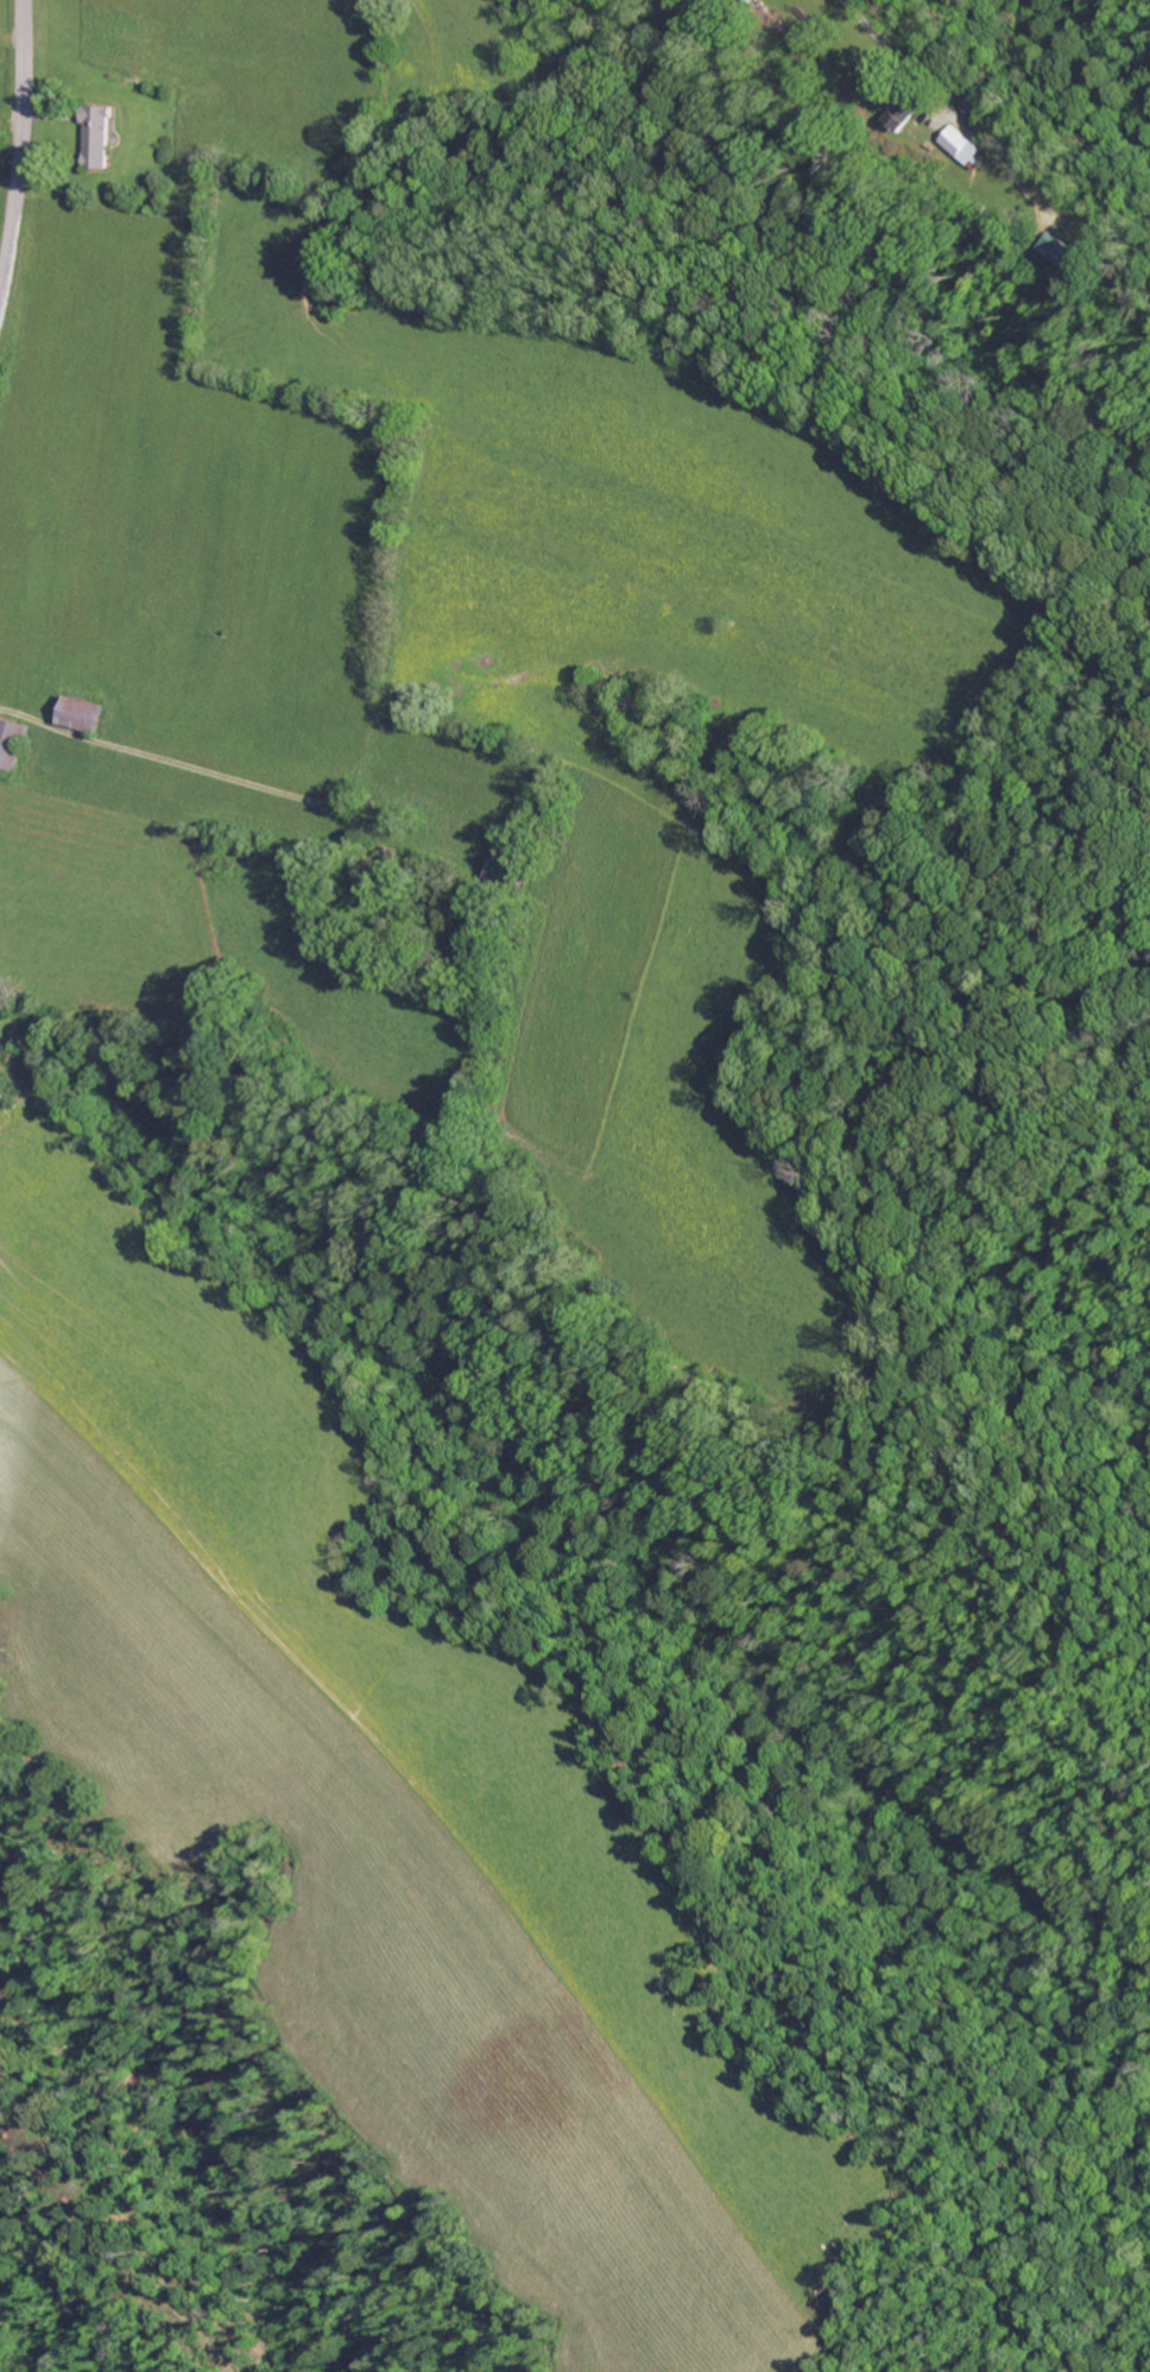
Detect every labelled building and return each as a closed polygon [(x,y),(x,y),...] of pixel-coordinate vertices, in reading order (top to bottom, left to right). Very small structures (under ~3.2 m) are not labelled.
[(883,120),(897,133),(918,111),(901,94),(888,109),(891,111),(883,120)] [(111,107),(86,107),(85,170),(110,170),(111,107)] [(982,163),(976,157),(982,151),(954,125),(939,141),(974,173),(982,163)] [(1069,248),(1049,232),(1036,248),(1069,274),(1087,251),(1075,241),(1069,248)] [(59,722),(97,733),(105,705),(67,694),(59,722)] [(18,770),(30,724),(2,717),(0,723),(0,766),(18,770)] [(504,882),(516,860),(498,850),(486,872),(504,882)]
